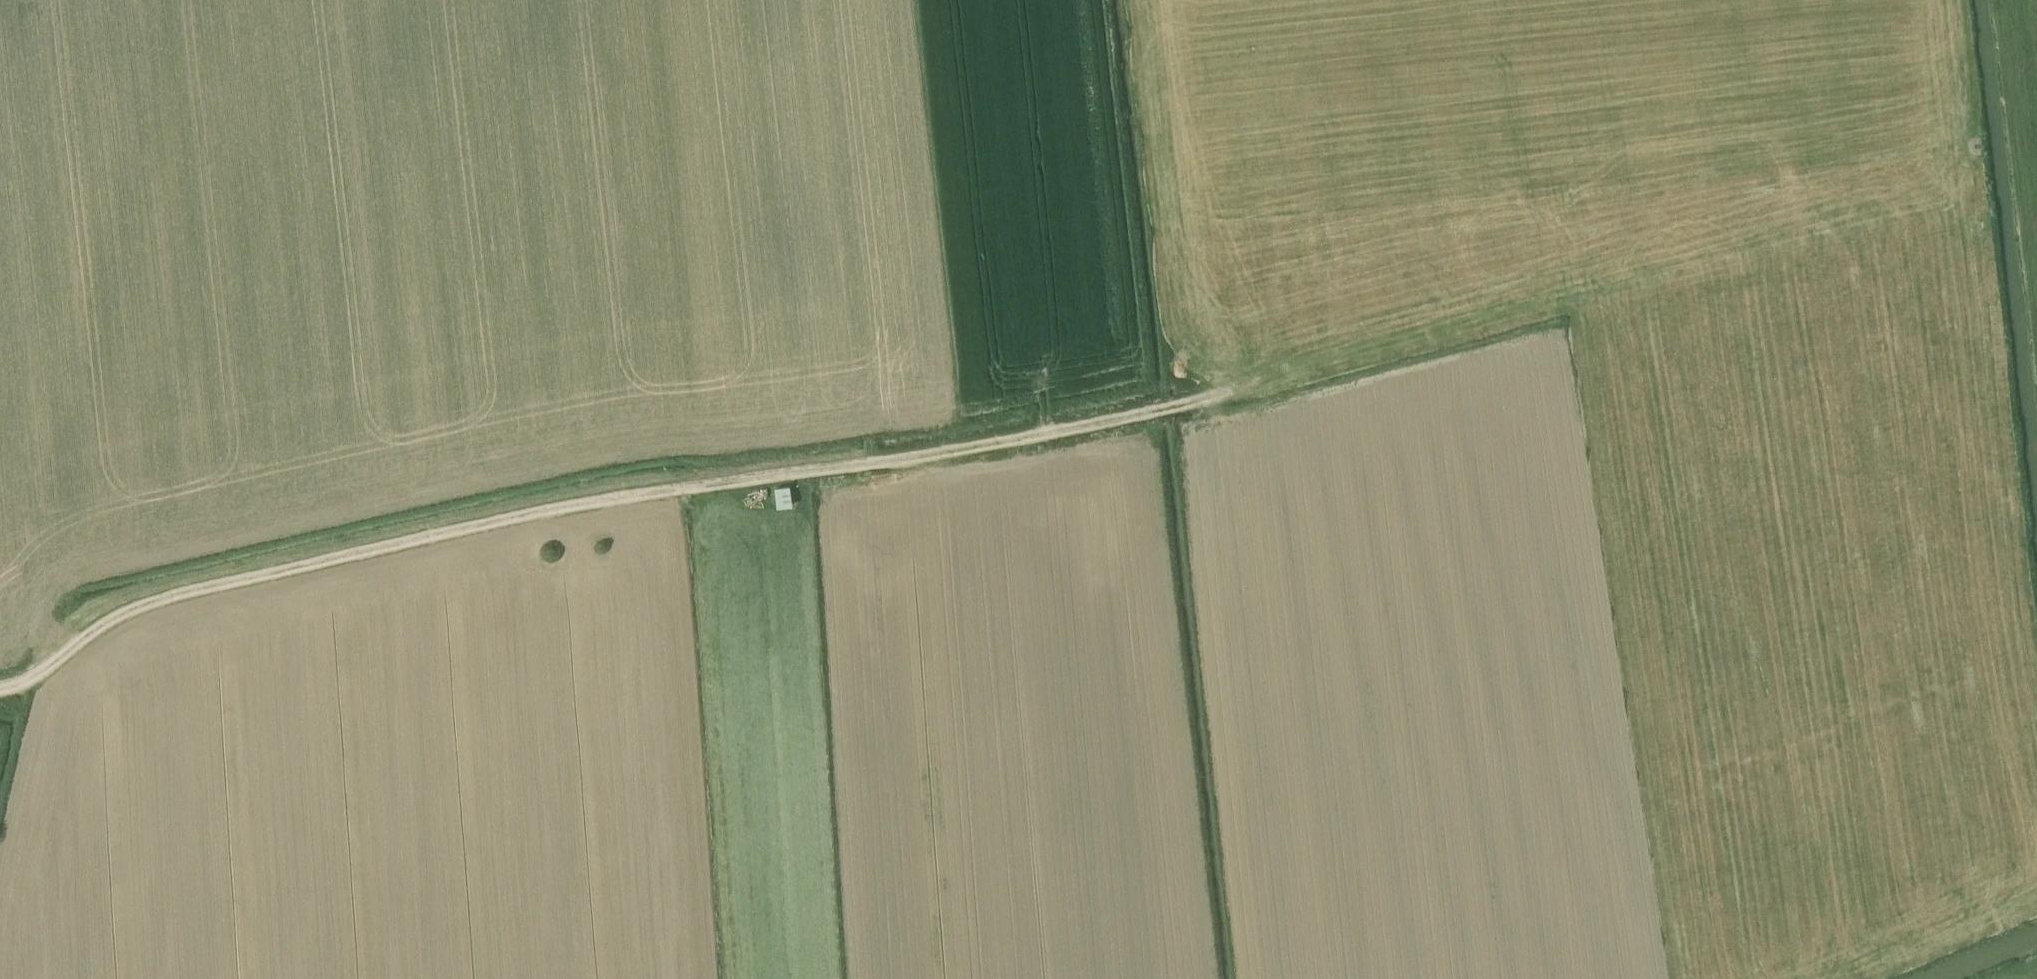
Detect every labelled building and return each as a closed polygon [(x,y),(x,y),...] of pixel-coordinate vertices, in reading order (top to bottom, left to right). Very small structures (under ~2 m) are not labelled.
[(790,486),(774,488),(777,509),(792,507),(790,486)]
